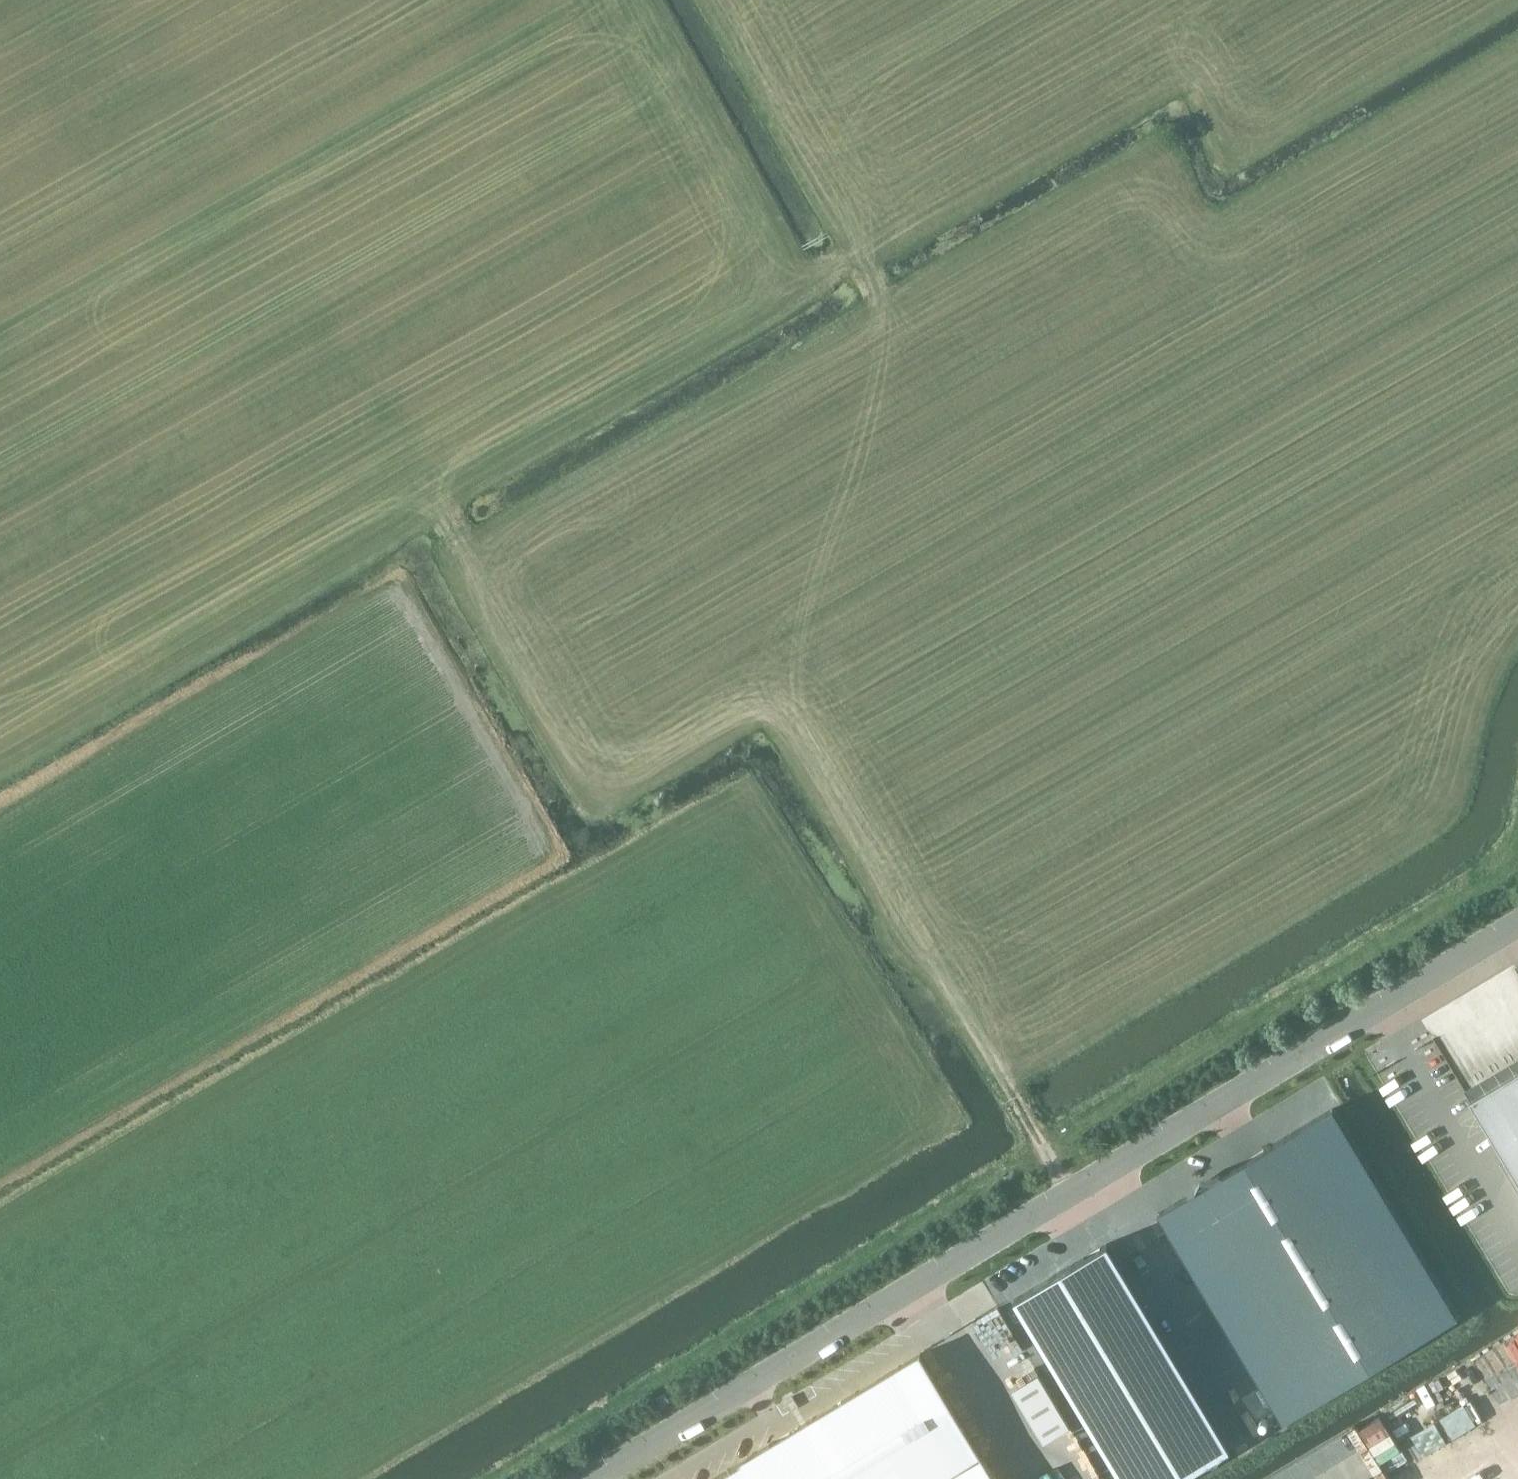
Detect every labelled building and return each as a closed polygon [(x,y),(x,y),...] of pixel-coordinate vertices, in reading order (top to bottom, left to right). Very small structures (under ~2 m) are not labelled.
[(1469,1099),(1517,1180),(1517,1069),(1469,1099)] [(1157,1213),(1282,1421),(1457,1316),(1332,1108),(1157,1213)] [(980,1318),(1077,1478),(1180,1478),(1196,1469),(1073,1263),(980,1318)] [(920,1353),(710,1478),(995,1478),(920,1353)] [(1417,1435),(1426,1455),(1488,1427),(1478,1407),(1417,1435)]
